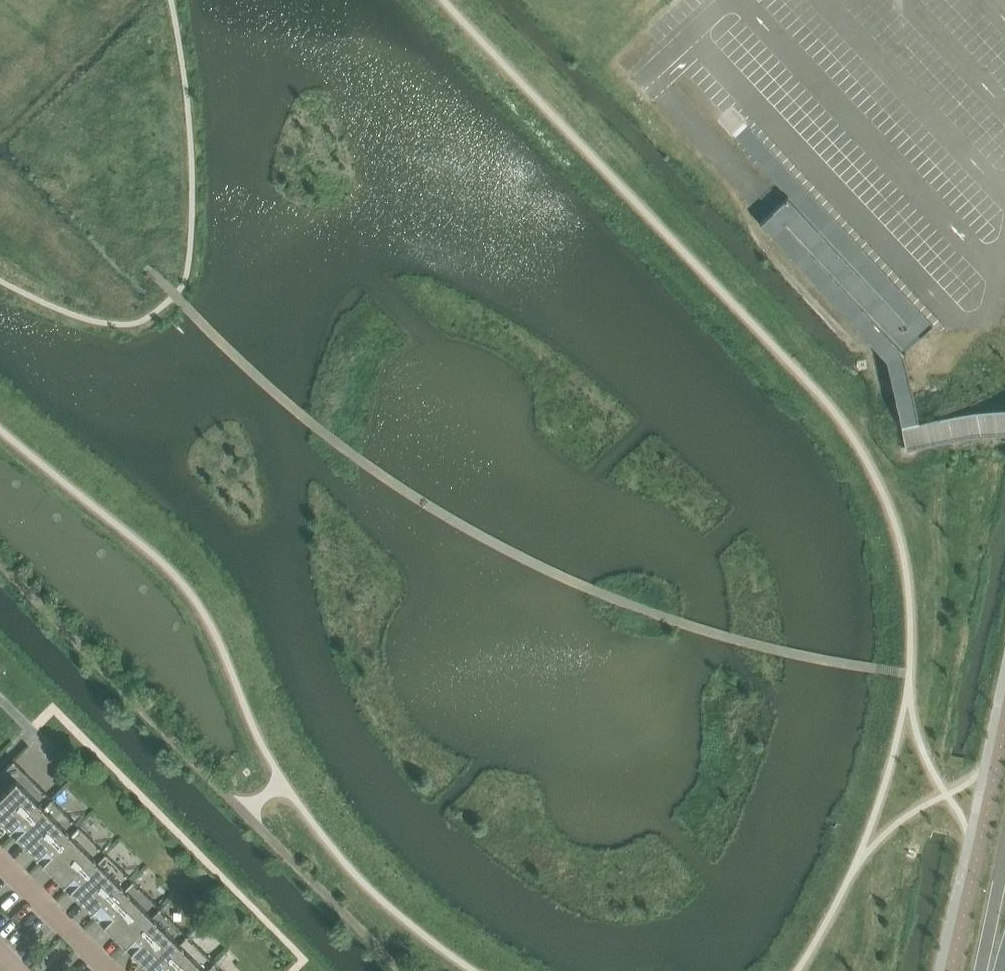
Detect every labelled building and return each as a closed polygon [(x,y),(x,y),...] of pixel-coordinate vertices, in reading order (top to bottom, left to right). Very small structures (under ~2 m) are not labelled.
[(8,826),(9,827),(10,827),(11,826),(12,826),(16,830),(16,831),(15,832),(15,833),(51,798),(51,797),(50,798),(45,792),(44,791),(14,761),(13,760),(12,761),(0,773),(0,817),(8,826)] [(77,825),(74,822),(72,820),(72,819),(71,818),(52,799),(52,798),(51,798),(15,833),(16,834),(35,853),(37,854),(38,853),(39,853),(43,857),(43,858),(42,859),(42,860),(78,825),(77,824),(77,825)] [(104,852),(101,849),(99,847),(99,846),(98,845),(79,826),(78,825),(42,860),(43,861),(63,880),(63,881),(64,882),(65,881),(66,881),(70,884),(70,886),(69,887),(69,888),(106,852),(105,852),(104,852)] [(131,879),(128,876),(126,874),(127,874),(127,873),(125,872),(106,853),(106,852),(69,888),(70,888),(90,907),(90,908),(91,909),(92,908),(94,908),(97,911),(97,913),(96,914),(97,915),(133,879),(132,879),(131,879)] [(103,921),(104,922),(105,922),(124,942),(160,907),(159,906),(140,887),(139,886),(138,886),(133,881),(133,880),(133,879),(97,915),(98,916),(99,915),(101,915),(104,919),(104,920),(103,921)] [(165,913),(160,908),(160,907),(124,942),(125,943),(126,942),(128,942),(131,946),(131,947),(130,948),(130,949),(131,949),(132,950),(151,969),(151,970),(187,934),(186,933),(167,914),(166,913),(165,913)] [(187,935),(187,934),(151,970),(152,970),(153,969),(155,969),(157,970),(204,970),(214,961),(213,961),(194,941),(193,940),(192,940),(187,935)] [(214,963),(214,962),(214,961),(204,970),(223,970),(221,969),(221,968),(220,967),(219,967),(214,963)]
